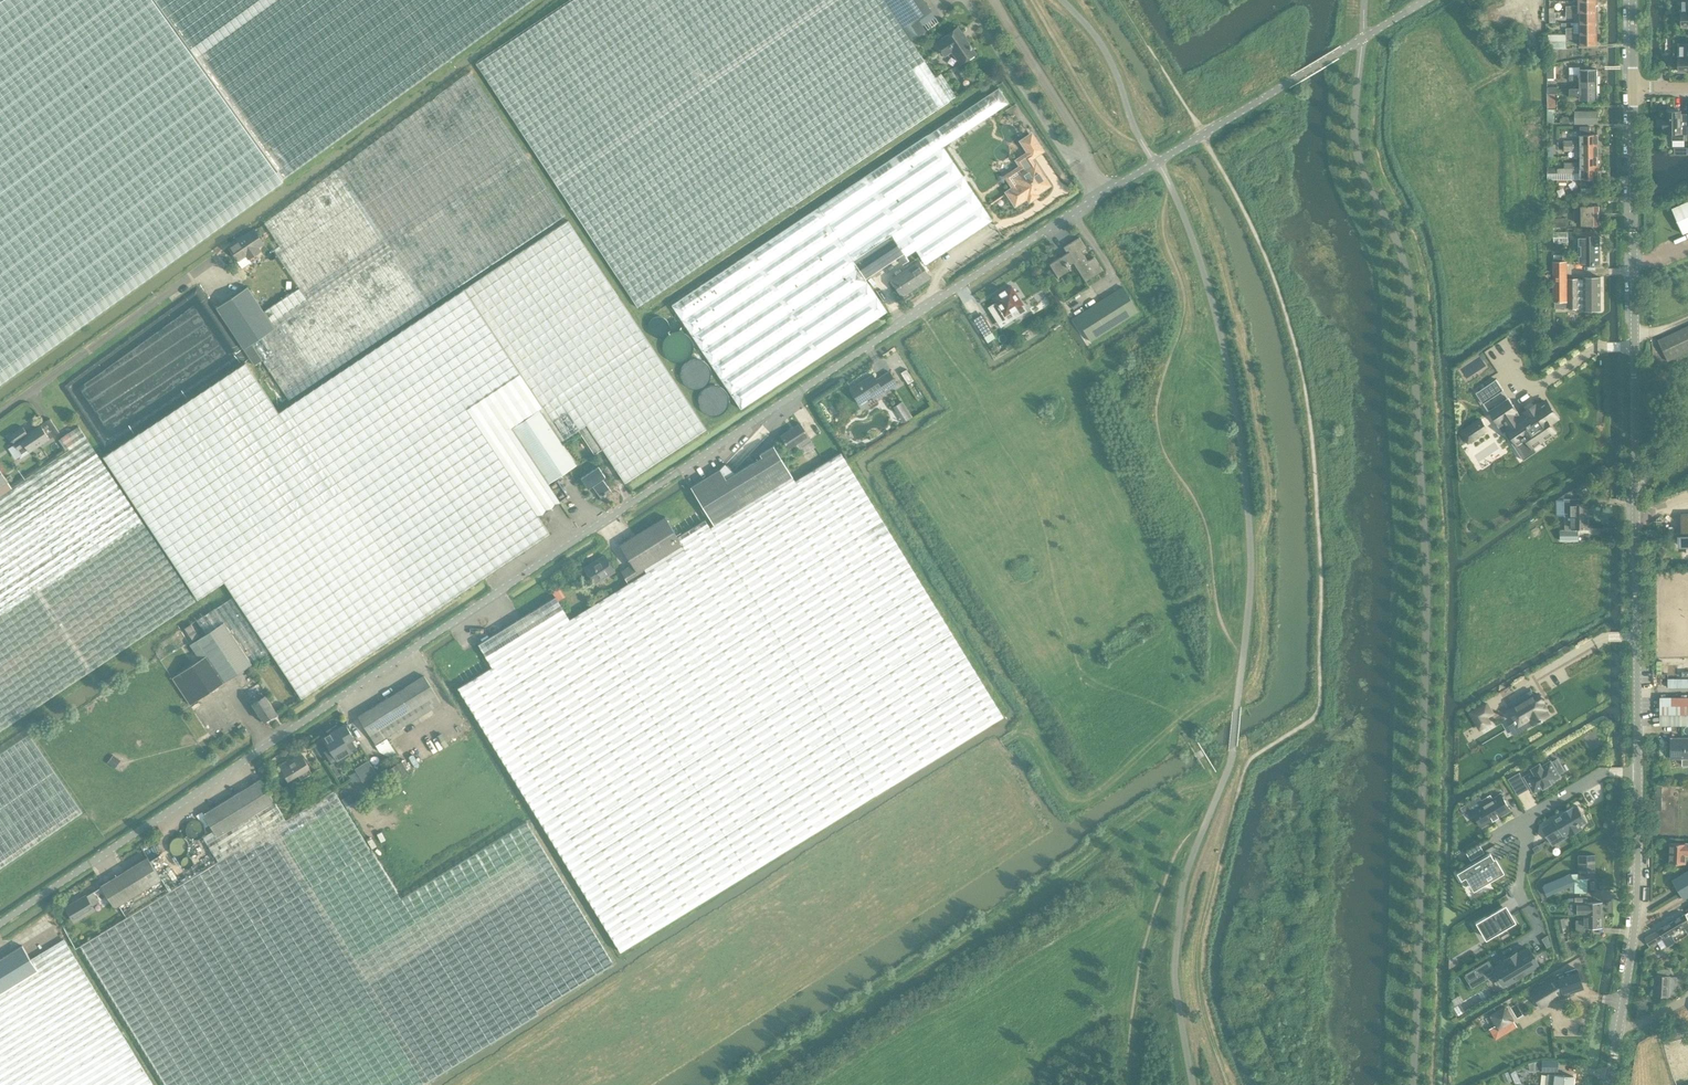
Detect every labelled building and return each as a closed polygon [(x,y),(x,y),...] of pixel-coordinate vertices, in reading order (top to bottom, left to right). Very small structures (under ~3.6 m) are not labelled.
[(0,1),(0,384),(274,187),(283,181),(282,179),(277,171),(276,171),(154,0),(2,0),(0,1)] [(534,0),(155,0),(283,180),(534,0)] [(476,64),(638,307),(956,96),(941,73),(935,77),(911,41),(884,0),(572,0),(476,64)] [(911,41),(925,31),(918,20),(931,11),(923,0),(884,0),(911,41)] [(1596,12),(1596,0),(1580,1),(1580,6),(1566,6),(1566,12),(1596,12)] [(1596,22),(1596,12),(1566,12),(1566,18),(1574,18),(1574,22),(1580,22),(1596,22)] [(1596,33),(1596,22),(1580,22),(1574,22),(1574,28),(1567,28),(1567,34),(1596,33)] [(961,63),(975,53),(965,40),(966,39),(963,34),(962,35),(957,28),(943,38),(944,39),(937,44),(945,55),(952,50),(961,63)] [(1551,35),(1549,35),(1549,41),(1550,41),(1552,41),(1567,41),(1567,39),(1580,39),(1581,45),(1596,45),(1596,33),(1567,34),(1551,35)] [(1552,41),(1550,41),(1550,49),(1567,48),(1567,41),(1552,41)] [(1679,57),(1687,57),(1687,43),(1680,43),(1680,49),(1679,49),(1679,57)] [(1679,57),(1679,71),(1687,71),(1687,57),(1679,57)] [(1555,64),(1547,64),(1547,79),(1555,78),(1555,64)] [(1580,83),(1597,82),(1597,70),(1580,70),(1580,67),(1570,67),(1570,81),(1580,81),(1580,83)] [(300,288),(264,312),(275,328),(244,349),(254,365),(262,360),(289,399),(566,215),(470,72),(265,224),(280,246),(274,250),(300,288)] [(1597,82),(1580,83),(1580,88),(1570,88),(1570,95),(1579,95),(1580,99),(1597,99),(1597,82)] [(1548,87),(1548,95),(1548,108),(1553,108),(1558,108),(1557,93),(1556,93),(1556,87),(1548,87)] [(819,208),(672,305),(741,409),(887,311),(865,278),(854,261),(892,235),(897,242),(906,236),(913,247),(915,250),(925,265),(992,220),(943,146),(1009,103),(999,88),(819,208)] [(1663,118),(1663,129),(1667,129),(1667,133),(1672,133),(1672,140),(1687,140),(1687,114),(1680,114),(1680,111),(1674,111),(1674,109),(1667,109),(1667,111),(1666,111),(1666,118),(1663,118)] [(1563,116),(1563,121),(1563,123),(1575,123),(1598,123),(1598,111),(1575,111),(1575,116),(1563,116)] [(1564,141),(1564,147),(1598,146),(1598,133),(1580,134),(1580,141),(1564,141)] [(1015,187),(1007,192),(1015,204),(1027,196),(1030,200),(1037,195),(1035,193),(1048,185),(1035,164),(1034,165),(1029,158),(1042,150),(1031,135),(1022,141),(1029,153),(1018,160),(1023,167),(1008,177),(1015,187)] [(1598,146),(1564,147),(1565,151),(1580,151),(1580,157),(1598,157),(1598,146)] [(1565,168),(1599,168),(1598,157),(1580,157),(1581,163),(1565,163),(1565,168)] [(1565,168),(1558,168),(1558,172),(1581,172),(1581,178),(1599,178),(1599,168),(1565,168)] [(1672,208),(1683,234),(1687,231),(1687,201),(1672,208)] [(1582,225),(1599,225),(1599,205),(1582,205),(1582,208),(1574,208),(1575,222),(1582,222),(1582,225)] [(1567,226),(1566,218),(1553,218),(1553,224),(1555,224),(1555,227),(1567,226)] [(245,363),(104,456),(198,598),(225,580),(235,595),(218,606),(208,613),(196,620),(206,634),(224,622),(250,660),(252,664),(271,651),(301,697),(418,619),(484,576),(550,532),(538,516),(561,501),(549,483),(512,428),(540,410),(561,441),(578,430),(586,424),(602,449),(625,482),(706,428),(567,221),(465,289),(278,412),(245,363)] [(1554,243),(1568,242),(1568,232),(1554,232),(1554,243)] [(239,260),(259,246),(250,233),(229,246),(239,260)] [(904,253),(897,242),(892,235),(854,261),(865,278),(898,257),(903,264),(912,258),(907,251),(904,253)] [(907,251),(913,247),(906,236),(897,242),(904,253),(907,251)] [(1582,255),(1579,255),(1579,263),(1582,263),(1582,264),(1599,264),(1599,236),(1582,236),(1582,255)] [(1085,282),(1103,270),(1094,257),(1088,261),(1081,251),(1086,248),(1079,237),(1063,248),(1067,253),(1049,264),(1058,277),(1069,270),(1067,266),(1073,262),(1085,282)] [(1553,262),(1553,294),(1553,301),(1555,301),(1555,308),(1567,308),(1567,294),(1567,279),(1567,262),(1563,262),(1563,255),(1554,255),(1554,262),(1553,262)] [(901,296),(930,277),(920,261),(891,280),(901,296)] [(1581,280),(1581,294),(1601,293),(1601,277),(1584,277),(1584,280),(1581,280)] [(1567,294),(1581,294),(1581,280),(1581,279),(1567,279),(1567,294)] [(216,308),(244,349),(275,328),(264,312),(248,287),(216,308)] [(993,298),(1005,316),(1012,312),(1016,318),(1027,311),(1023,305),(1011,287),(993,298)] [(1090,341),(1138,311),(1123,287),(1075,317),(1090,341)] [(1601,293),(1581,294),(1581,308),(1584,308),(1584,310),(1601,310),(1601,293)] [(1569,308),(1581,308),(1581,294),(1567,294),(1567,308),(1569,308)] [(973,319),(984,337),(993,331),(981,313),(973,319)] [(1687,351),(1687,327),(1658,340),(1667,361),(1687,351)] [(876,398),(897,384),(889,372),(876,380),(872,375),(850,389),(859,403),(873,394),(876,398)] [(1496,379),(1476,393),(1483,404),(1504,390),(1496,379)] [(1508,397),(1488,411),(1503,433),(1508,429),(1509,431),(1506,433),(1511,442),(1515,439),(1516,441),(1525,435),(1530,443),(1531,442),(1539,436),(1542,440),(1555,432),(1549,422),(1557,417),(1547,401),(1539,407),(1537,404),(1524,412),(1526,416),(1521,420),(1517,413),(1518,412),(1508,397)] [(540,410),(512,428),(549,483),(577,465),(561,441),(540,410)] [(50,418),(40,425),(50,438),(59,432),(50,418)] [(1481,420),(1462,432),(1469,441),(1487,429),(1481,420)] [(799,423),(780,436),(788,448),(794,444),(798,449),(801,455),(815,447),(811,441),(807,436),(799,423)] [(586,424),(578,430),(595,454),(602,449),(586,424)] [(30,452),(50,438),(40,425),(28,433),(24,427),(10,436),(19,450),(25,446),(30,452)] [(195,601),(86,438),(78,426),(61,438),(69,450),(12,488),(0,496),(0,732),(195,601)] [(691,487),(714,525),(792,477),(773,446),(760,454),(762,457),(726,479),(720,469),(691,487)] [(586,609),(582,612),(746,874),(748,873),(1003,716),(1003,715),(1002,714),(847,462),(841,453),(795,481),(792,477),(714,525),(710,527),(705,519),(677,537),(682,545),(637,573),(639,576),(628,583),(586,609)] [(601,497),(611,490),(603,478),(605,476),(598,466),(581,478),(588,488),(592,485),(601,497)] [(12,488),(0,470),(0,496),(12,488)] [(1601,471),(1591,478),(1596,485),(1606,478),(1601,471)] [(1588,480),(1575,489),(1579,495),(1581,495),(1593,487),(1588,480)] [(561,499),(567,495),(558,481),(552,485),(561,499)] [(1582,499),(1565,499),(1565,516),(1566,516),(1572,516),(1589,516),(1589,503),(1582,503),(1582,499)] [(1566,530),(1561,530),(1561,540),(1579,540),(1579,530),(1576,530),(1576,528),(1589,528),(1589,516),(1572,516),(1566,516),(1566,530)] [(620,544),(632,565),(637,573),(682,545),(677,537),(665,517),(620,544)] [(1679,536),(1680,546),(1687,545),(1687,554),(1687,527),(1683,527),(1683,535),(1679,536)] [(594,583),(614,571),(606,557),(594,564),(593,563),(585,568),(594,583)] [(639,576),(637,573),(632,565),(621,571),(628,583),(639,576)] [(492,666),(458,687),(464,697),(621,952),(746,874),(582,612),(570,620),(565,612),(558,601),(555,596),(478,644),(492,666)] [(183,671),(173,678),(190,704),(201,698),(252,664),(250,660),(224,622),(206,634),(201,637),(190,644),(200,659),(183,671)] [(191,624),(185,628),(193,640),(199,636),(191,624)] [(376,743),(441,703),(424,675),(358,716),(376,743)] [(1531,690),(1510,703),(1513,708),(1510,710),(1515,719),(1514,719),(1516,722),(1517,722),(1518,725),(1530,718),(1534,724),(1540,720),(1541,721),(1544,720),(1543,719),(1549,715),(1545,709),(1547,708),(1538,694),(1535,696),(1531,690)] [(258,700),(253,704),(264,721),(277,713),(265,695),(264,696),(262,691),(256,695),(258,700)] [(1660,697),(1660,714),(1660,726),(1687,725),(1687,697),(1660,697)] [(1491,705),(1472,716),(1484,736),(1497,728),(1492,721),(1498,716),(1491,705)] [(345,724),(323,737),(330,748),(325,751),(332,761),(336,758),(337,760),(352,751),(351,750),(355,747),(351,741),(354,739),(345,724)] [(1602,729),(1594,734),(1601,747),(1610,742),(1602,729)] [(83,812),(29,734),(0,754),(0,868),(83,812)] [(1671,758),(1683,758),(1683,765),(1687,765),(1687,738),(1671,738),(1671,758)] [(301,779),(312,772),(309,767),(301,754),(280,767),(288,779),(298,774),(301,779)] [(1533,771),(1524,776),(1534,793),(1543,787),(1544,788),(1552,783),(1552,782),(1561,777),(1559,774),(1565,771),(1557,758),(1552,761),(1551,760),(1542,766),(1541,763),(1540,763),(1531,768),(1532,768),(1533,771)] [(311,773),(318,783),(326,778),(320,768),(311,773)] [(1520,772),(1508,779),(1511,784),(1522,778),(1523,777),(1520,772)] [(214,830),(205,836),(220,860),(81,945),(166,1084),(422,1084),(539,1014),(537,1011),(614,963),(527,821),(402,898),(327,778),(318,783),(325,796),(286,820),(274,801),(218,837),(214,830)] [(204,814),(214,830),(218,837),(274,801),(261,779),(204,814)] [(1491,794),(1470,807),(1481,827),(1511,809),(1501,792),(1492,797),(1491,794)] [(1556,821),(1544,828),(1550,838),(1562,831),(1564,834),(1568,831),(1570,834),(1581,828),(1579,824),(1586,820),(1577,806),(1574,807),(1563,813),(1564,814),(1555,819),(1556,821)] [(1670,843),(1669,863),(1685,864),(1685,852),(1687,852),(1687,844),(1670,843)] [(1479,844),(1465,851),(1470,860),(1484,852),(1479,844)] [(1458,871),(1456,872),(1458,876),(1460,880),(1465,877),(1473,890),(1503,872),(1495,858),(1493,859),(1490,853),(1458,871)] [(1579,854),(1579,873),(1579,878),(1588,878),(1595,878),(1595,854),(1579,854)] [(115,908),(161,880),(147,857),(101,885),(115,908)] [(1687,896),(1687,871),(1672,880),(1683,899),(1687,896)] [(1574,883),(1570,873),(1545,884),(1543,886),(1547,895),(1573,883),(1574,883)] [(1579,873),(1570,873),(1574,883),(1573,883),(1576,892),(1588,892),(1588,878),(1579,878),(1579,873)] [(92,905),(98,901),(93,893),(87,897),(86,895),(66,907),(75,921),(95,909),(92,905)] [(1585,915),(1603,915),(1602,902),(1585,902),(1585,898),(1568,898),(1568,909),(1585,909),(1585,915)] [(1485,916),(1477,921),(1487,938),(1515,922),(1515,921),(1505,905),(1502,906),(1487,915),(1487,916),(1485,917),(1485,916)] [(1659,929),(1664,937),(1663,938),(1668,946),(1675,942),(1671,935),(1670,935),(1669,934),(1687,922),(1687,919),(1684,913),(1659,929)] [(1603,927),(1603,915),(1585,915),(1585,920),(1577,920),(1577,931),(1586,931),(1586,927),(1603,927)] [(1567,931),(1565,918),(1557,919),(1560,933),(1567,931)] [(1649,946),(1663,938),(1658,930),(1644,938),(1649,946)] [(0,993),(0,1084),(154,1084),(64,939),(31,960),(37,970),(0,993)] [(37,970),(31,960),(22,946),(0,959),(0,993),(37,970)] [(1488,960),(1464,974),(1465,975),(1469,982),(1482,974),(1485,978),(1495,972),(1496,973),(1502,984),(1518,975),(1519,976),(1534,967),(1533,966),(1536,964),(1527,948),(1518,954),(1517,952),(1492,966),(1488,960)] [(1556,975),(1529,991),(1540,1009),(1558,997),(1562,995),(1566,994),(1569,996),(1573,994),(1575,991),(1583,989),(1576,968),(1555,975),(1556,975)] [(1668,996),(1668,993),(1675,994),(1676,977),(1668,976),(1669,969),(1657,968),(1656,976),(1654,995),(1668,996)] [(1481,990),(1463,1001),(1469,1011),(1487,999),(1481,990)] [(1495,1026),(1489,1029),(1495,1039),(1516,1027),(1513,1022),(1505,1007),(1489,1016),(1495,1026)] [(1478,1017),(1472,1021),(1475,1026),(1481,1023),(1478,1017)] [(1557,1060),(1542,1060),(1528,1063),(1530,1070),(1541,1071),(1557,1071),(1557,1060)] [(1515,1070),(1510,1073),(1513,1081),(1519,1078),(1515,1070)] [(1573,1076),(1547,1073),(1546,1084),(1572,1084),(1573,1076)]
